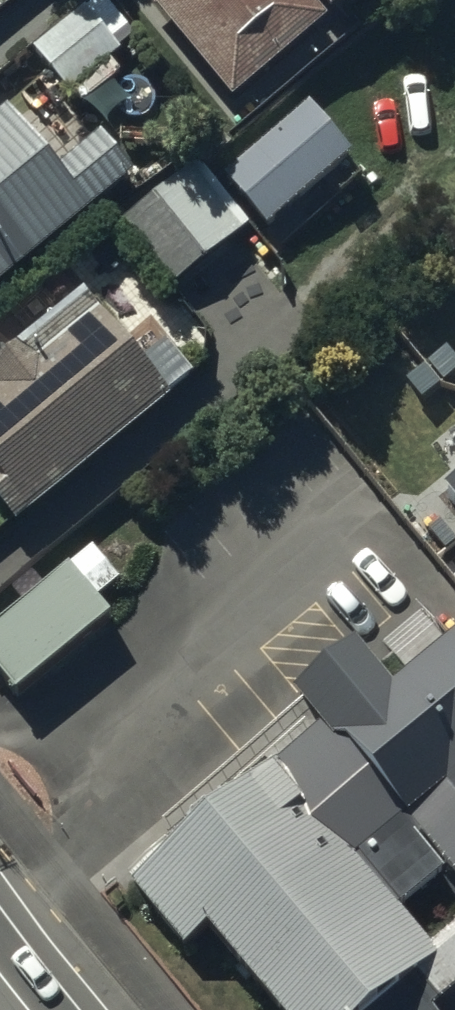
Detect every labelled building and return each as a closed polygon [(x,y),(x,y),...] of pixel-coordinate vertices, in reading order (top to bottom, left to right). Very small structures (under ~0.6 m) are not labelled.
[(299,0),(143,0),(231,107),(325,31),(299,0)] [(331,26),(363,0),(309,0),(331,26)] [(84,12),(33,54),(67,97),(119,55),(84,12)] [(224,182),(267,234),(351,164),(308,113),(224,182)] [(0,123),(0,291),(134,182),(101,143),(58,178),(8,117),(0,123)] [(118,221),(180,298),(244,247),(182,169),(118,221)] [(16,532),(170,407),(165,401),(190,382),(165,352),(141,371),(102,322),(36,375),(18,353),(0,368),(0,512),(16,532)] [(429,669),(339,744),(425,845),(454,881),(454,700),(429,669)] [(275,775),(372,889),(425,845),(339,744),(328,730),(275,775)] [(269,770),(125,893),(183,960),(207,939),(268,1009),(424,1009),(410,993),(440,968),(430,956),(372,889),(275,775),(269,770)] [(430,956),(440,968),(410,993),(424,1009),(441,1009),(454,998),(454,935),(430,956)]
